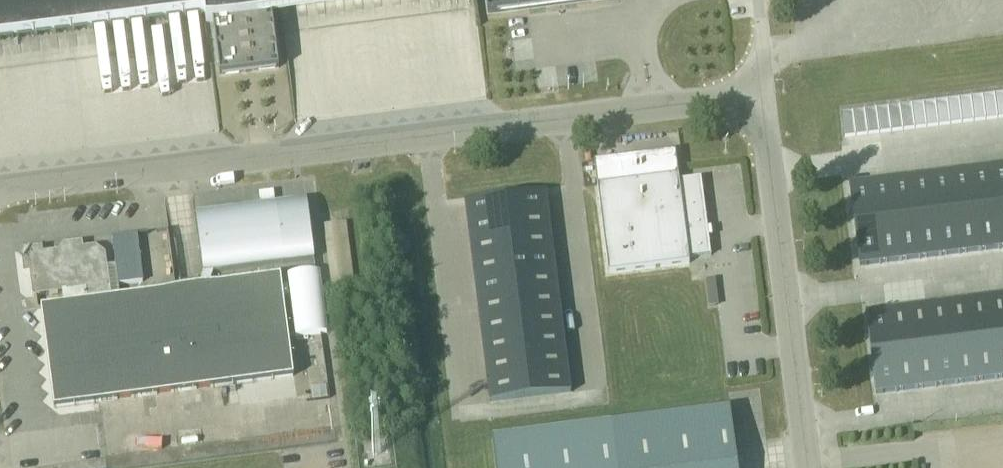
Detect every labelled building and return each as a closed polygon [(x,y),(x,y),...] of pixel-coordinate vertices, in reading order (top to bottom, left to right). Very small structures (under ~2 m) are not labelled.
[(204,0),(0,0),(0,41),(206,15),(204,0)] [(206,15),(207,24),(213,23),(220,77),(279,69),(272,15),(386,0),(204,0),(206,15)] [(1002,118),(1002,94),(841,114),(844,138),(1002,118)] [(618,184),(598,186),(608,274),(689,263),(689,258),(711,256),(701,178),(679,181),(678,177),(678,171),(675,152),(618,160),(615,160),(618,184)] [(859,265),(1002,247),(1002,165),(849,184),(859,265)] [(508,218),(549,213),(546,192),(506,197),(508,218)] [(468,223),(508,218),(506,197),(465,202),(468,223)] [(276,205),(196,215),(204,274),(199,287),(209,286),(213,273),(284,264),(315,260),(308,201),(276,205)] [(511,238),(551,233),(549,213),(508,218),(511,238)] [(470,243),(511,238),(508,218),(468,223),(470,243)] [(513,258),(554,253),(551,233),(511,238),(513,258)] [(135,235),(112,238),(116,266),(118,286),(142,283),(139,263),(135,235)] [(472,263),(513,258),(511,238),(470,243),(472,263)] [(42,248),(21,251),(23,273),(29,272),(33,298),(86,291),(87,302),(42,308),(55,409),(293,377),(283,297),(281,286),(280,277),(209,286),(199,287),(111,299),(106,255),(96,247),(83,249),(82,243),(64,245),(59,252),(43,254),(42,248)] [(515,278),(556,273),(554,253),(513,258),(515,278)] [(475,283),(515,278),(513,258),(472,263),(475,283)] [(289,285),(281,286),(283,297),(290,296),(295,335),(296,337),(327,332),(319,271),(288,275),(289,285)] [(518,298),(559,293),(556,273),(515,278),(518,298)] [(477,303),(518,298),(515,278),(475,283),(477,303)] [(520,317),(561,312),(559,293),(518,298),(520,317)] [(1002,379),(1002,295),(865,313),(875,395),(1002,379)] [(480,322),(520,317),(518,298),(477,303),(480,322)] [(523,337),(563,332),(561,312),(520,317),(523,337)] [(482,342),(523,337),(520,317),(480,322),(482,342)] [(525,357),(566,352),(563,332),(523,337),(525,357)] [(485,362),(525,357),(523,337),(482,342),(485,362)] [(528,377),(568,372),(566,352),(525,357),(528,377)] [(487,382),(528,377),(525,357),(485,362),(487,382)] [(528,377),(530,398),(571,393),(568,372),(528,377)] [(490,403),(530,398),(528,377),(487,382),(490,403)] [(730,409),(492,440),(496,467),(738,467),(730,409)]
